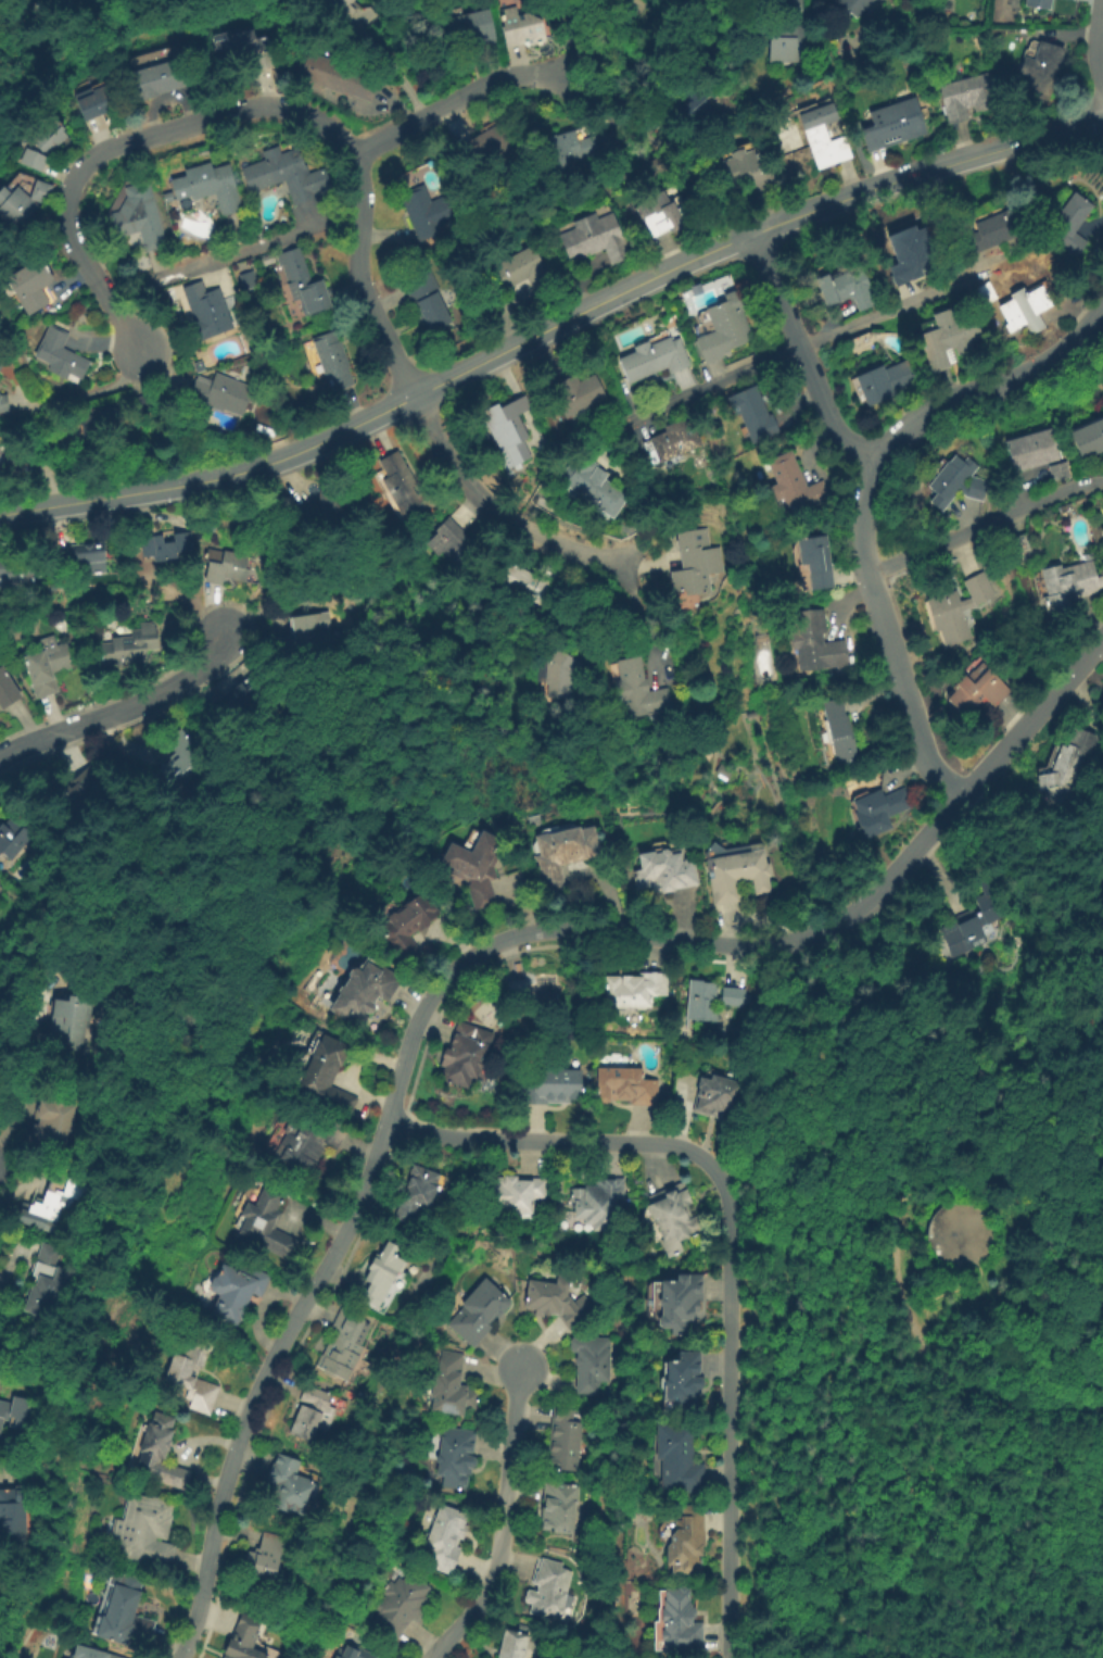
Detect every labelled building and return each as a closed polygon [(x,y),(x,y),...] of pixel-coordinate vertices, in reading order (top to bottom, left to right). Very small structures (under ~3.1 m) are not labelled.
[(315,2),(317,0),(356,0),(351,5),(356,11),(341,26),(315,2)] [(784,26),(784,0),(803,0),(803,25),(807,26),(806,63),(770,62),(771,25),(784,26)] [(836,1),(837,0),(873,0),(855,18),(836,1)] [(1025,7),(1026,0),(1051,0),(1050,10),(1025,7)] [(516,8),(518,15),(529,13),(542,21),(546,43),(530,47),(530,43),(507,48),(503,27),(504,26),(500,10),(516,8)] [(477,47),(476,40),(452,46),(446,18),(490,9),(497,41),(477,47)] [(250,72),(245,51),(240,52),(241,56),(229,59),(229,58),(214,61),(208,36),(233,30),(233,34),(250,30),(252,40),(264,37),(270,67),(250,72)] [(1065,49),(1047,103),(1023,96),(1028,77),(1018,74),(1023,58),(1025,50),(1028,49),(1030,42),(1034,41),(1039,42),(1039,41),(1065,49)] [(379,80),(371,103),(353,97),(352,99),(292,77),(300,56),(304,59),(307,51),(362,72),(360,74),(379,80)] [(128,73),(183,58),(191,85),(157,95),(159,97),(137,102),(128,73)] [(969,120),(949,125),(938,86),(989,73),(998,108),(975,113),(974,108),(967,109),(969,120)] [(75,101),(91,95),(89,91),(107,84),(115,103),(107,106),(111,113),(104,115),(103,114),(83,122),(75,101)] [(712,95),(707,100),(713,108),(700,120),(707,127),(692,140),(683,130),(687,127),(683,122),(681,124),(676,120),(667,128),(656,117),(673,102),(676,106),(702,84),(712,95)] [(860,131),(884,124),(879,110),(914,98),(926,135),(867,154),(860,131)] [(845,137),(852,158),(819,171),(799,115),(833,103),(839,121),(824,126),(831,142),(845,137)] [(39,173),(16,163),(27,139),(50,115),(63,129),(61,131),(65,136),(46,156),(39,173)] [(499,123),(512,146),(468,172),(455,150),(499,123)] [(575,130),(579,141),(595,136),(600,154),(574,162),(575,165),(568,167),(570,175),(550,180),(540,141),(575,130)] [(324,168),(331,192),(293,206),(283,181),(248,194),(239,168),(263,160),(261,152),(277,147),(279,154),(297,148),(304,166),(305,165),(308,173),(324,168)] [(771,168),(777,186),(757,193),(751,177),(744,179),(746,185),(732,190),(722,162),(732,158),(731,154),(744,149),(745,152),(753,149),(756,154),(757,154),(763,172),(771,168)] [(218,217),(213,196),(190,201),(189,197),(173,201),(167,180),(183,176),(181,169),(208,163),(210,168),(228,164),(240,212),(218,217)] [(28,198),(35,180),(50,187),(45,203),(28,198)] [(143,253),(137,233),(115,239),(107,214),(116,212),(125,197),(122,188),(145,181),(164,247),(143,253)] [(423,185),(431,202),(448,194),(459,218),(441,226),(444,233),(420,243),(400,194),(423,185)] [(12,233),(0,221),(0,188),(1,187),(9,193),(15,186),(37,206),(12,233)] [(1068,191),(1091,208),(1074,231),(1088,241),(1077,258),(1044,236),(1048,230),(1045,228),(1051,219),(1050,219),(1068,191)] [(974,224),(1020,205),(1031,231),(968,256),(961,238),(977,231),(974,224)] [(559,236),(575,228),(573,223),(596,213),(598,219),(614,212),(633,258),(611,267),(605,250),(572,264),(559,236)] [(887,238),(913,227),(915,231),(923,228),(939,266),(926,272),(927,273),(922,275),(923,276),(897,287),(889,269),(899,265),(887,238)] [(537,296),(528,278),(502,293),(489,269),(533,246),(555,287),(537,296)] [(278,266),(275,256),(300,248),(312,284),(321,280),(331,307),(304,316),(299,300),(292,302),(280,266),(278,266)] [(4,278),(38,258),(51,280),(39,288),(48,303),(26,316),(4,278)] [(859,312),(853,299),(851,300),(851,299),(827,307),(816,279),(828,275),(831,279),(849,272),(851,276),(864,271),(877,305),(859,312)] [(431,273),(441,291),(438,293),(453,323),(428,335),(404,287),(431,273)] [(1010,296),(1024,288),(1025,290),(1044,279),(1054,298),(1050,300),(1053,305),(1038,314),(1045,327),(1030,336),(1025,325),(1010,334),(1005,325),(1007,324),(999,307),(1012,299),(1010,296)] [(200,281),(206,297),(219,292),(232,328),(201,341),(180,289),(200,281)] [(982,307),(974,291),(989,282),(998,299),(982,307)] [(737,289),(746,311),(743,312),(753,340),(730,350),(731,351),(723,354),(724,356),(706,364),(701,354),(697,356),(692,342),(696,340),(695,338),(713,330),(705,309),(725,301),(723,294),(737,289)] [(929,374),(915,335),(935,327),(929,314),(948,307),(953,322),(967,317),(980,351),(959,359),(953,346),(942,350),(949,366),(929,374)] [(48,365),(48,364),(31,356),(47,324),(67,334),(61,348),(88,360),(79,379),(67,374),(65,379),(46,369),(48,365)] [(320,364),(318,355),(308,359),(306,352),(315,349),(310,339),(335,330),(339,341),(341,340),(350,367),(348,368),(354,385),(331,392),(320,364)] [(619,362),(617,359),(635,351),(633,347),(649,340),(650,344),(671,336),(673,340),(680,338),(692,365),(671,375),(668,367),(629,385),(619,362)] [(202,359),(206,368),(198,373),(193,363),(202,359)] [(904,361),(910,359),(920,382),(893,393),(895,397),(867,409),(854,377),(882,365),(884,369),(904,361)] [(230,368),(249,375),(245,385),(258,389),(253,403),(248,401),(241,416),(224,410),(223,412),(187,399),(195,378),(211,385),(215,372),(227,377),(230,368)] [(608,398),(565,419),(553,395),(560,392),(556,382),(574,374),(579,381),(596,374),(608,398)] [(772,416),(775,415),(783,434),(773,437),(772,436),(751,444),(731,397),(756,386),(769,418),(772,416)] [(9,412),(0,413),(0,392),(7,391),(9,412)] [(524,395),(531,409),(518,415),(529,438),(522,441),(531,457),(521,463),(523,467),(516,470),(514,466),(508,469),(479,412),(497,403),(499,407),(524,395)] [(659,463),(649,439),(665,431),(663,427),(689,416),(702,445),(659,463)] [(1101,418),(1102,419),(1102,450),(1080,461),(1068,432),(1101,418)] [(1060,461),(1013,473),(1004,441),(1051,429),(1060,461)] [(558,479),(579,450),(598,464),(594,470),(630,497),(613,518),(558,479)] [(772,459),(790,450),(808,487),(823,480),(832,500),(790,518),(782,500),(774,503),(768,489),(776,485),(765,462),(772,459)] [(21,469),(0,469),(0,451),(21,453),(21,469)] [(435,505),(404,522),(382,480),(386,477),(378,461),(397,451),(406,467),(407,466),(421,492),(427,489),(435,505)] [(979,466),(965,485),(968,487),(972,477),(989,481),(982,502),(966,498),(959,491),(941,513),(928,502),(935,493),(926,487),(947,461),(949,462),(954,454),(963,461),(966,456),(979,466)] [(1053,482),(1048,466),(1067,461),(1072,477),(1053,482)] [(295,528),(295,504),(319,504),(319,489),(344,490),(344,529),(295,528)] [(448,517),(464,531),(462,532),(467,537),(462,541),(470,548),(466,552),(469,556),(459,566),(443,551),(439,556),(426,544),(438,532),(435,530),(448,517)] [(708,528),(711,549),(720,547),(724,571),(709,574),(712,592),(686,595),(685,590),(673,592),(670,571),(682,570),(679,548),(676,548),(675,540),(677,540),(676,532),(708,528)] [(140,537),(191,531),(193,551),(175,553),(176,557),(165,558),(165,561),(154,563),(153,555),(142,556),(140,537)] [(827,536),(834,587),(810,590),(808,577),(801,578),(799,564),(796,540),(827,536)] [(106,573),(87,575),(86,563),(77,564),(77,565),(59,567),(56,548),(103,542),(106,573)] [(204,582),(208,562),(205,561),(208,549),(221,551),(221,555),(241,558),(238,578),(224,576),(223,586),(204,582)] [(7,578),(0,579),(0,559),(4,558),(4,561),(26,558),(26,563),(33,563),(36,586),(21,588),(20,583),(7,586),(7,578)] [(1102,576),(1102,579),(1102,588),(1100,589),(1101,593),(1060,604),(1062,614),(1047,618),(1041,598),(1047,596),(1039,570),(1061,565),(1062,569),(1092,561),(1096,577),(1102,576)] [(511,562),(541,577),(542,576),(557,583),(545,607),(531,600),(530,602),(517,595),(518,594),(499,585),(511,562)] [(977,607),(962,611),(965,619),(966,618),(973,638),(944,646),(939,630),(934,632),(924,600),(956,590),(960,602),(971,599),(962,582),(982,571),(996,598),(976,605),(977,607)] [(845,640),(848,667),(827,669),(827,667),(798,671),(796,651),(791,652),(788,632),(793,632),(790,613),(824,610),(827,633),(822,633),(823,643),(845,640)] [(333,643),(278,652),(276,638),(295,635),(295,630),(292,631),(291,617),(322,613),(325,627),(330,627),(333,643)] [(111,638),(121,637),(121,632),(131,631),(131,630),(140,629),(140,623),(154,621),(155,627),(157,627),(160,650),(147,651),(148,662),(125,663),(125,666),(116,666),(116,664),(98,666),(97,643),(111,642),(111,638)] [(73,667),(56,673),(59,678),(54,679),(58,692),(36,699),(31,683),(33,683),(24,655),(41,650),(38,640),(54,635),(56,644),(66,642),(72,656),(69,657),(73,667)] [(555,645),(583,664),(575,675),(575,682),(581,682),(581,699),(548,698),(549,683),(546,683),(546,680),(543,680),(544,660),(547,660),(555,645)] [(641,656),(647,691),(669,687),(673,709),(663,712),(665,720),(650,724),(649,714),(627,718),(624,703),(618,704),(613,680),(620,679),(617,661),(641,656)] [(944,700),(953,691),(950,689),(963,675),(965,677),(980,662),(1010,691),(993,708),(988,703),(984,708),(979,704),(974,709),(973,708),(966,716),(960,711),(958,713),(944,700)] [(2,711),(0,708),(0,666),(2,665),(23,698),(2,711)] [(262,680),(272,694),(232,724),(224,711),(230,705),(227,700),(236,693),(232,689),(242,682),(248,690),(262,680)] [(841,699),(845,716),(848,715),(859,762),(838,766),(836,756),(834,757),(822,703),(841,699)] [(1045,790),(1039,791),(1036,775),(1050,773),(1060,745),(1066,748),(1074,727),(1102,737),(1093,758),(1086,755),(1074,786),(1078,801),(1049,807),(1045,790)] [(181,728),(206,758),(200,763),(205,769),(178,793),(161,771),(178,756),(166,741),(181,728)] [(61,830),(37,802),(43,796),(39,791),(56,776),(65,786),(91,764),(104,779),(92,790),(99,799),(61,830)] [(904,787),(913,806),(888,817),(892,828),(864,840),(854,814),(857,813),(852,802),(880,790),(883,796),(904,787)] [(1,853),(0,854),(0,826),(2,824),(3,825),(12,815),(34,834),(11,861),(1,853)] [(567,891),(544,896),(534,857),(540,856),(534,837),(547,833),(547,834),(580,827),(580,830),(594,827),(601,856),(560,867),(567,891)] [(500,840),(494,854),(496,855),(497,859),(493,867),(496,877),(495,879),(490,881),(498,906),(477,914),(466,884),(470,883),(451,874),(453,868),(441,863),(451,842),(464,849),(472,829),(480,833),(481,831),(500,840)] [(632,871),(641,869),(637,854),(654,851),(655,854),(659,853),(661,850),(665,849),(670,852),(683,849),(685,859),(687,859),(688,864),(695,863),(699,885),(661,893),(661,891),(652,893),(651,888),(636,891),(632,871)] [(764,850),(766,864),(770,864),(772,876),(769,877),(771,893),(753,895),(751,881),(738,883),(740,902),(713,906),(709,879),(710,879),(709,874),(708,875),(706,861),(710,861),(710,858),(764,850)] [(993,892),(1005,917),(991,924),(994,931),(985,935),(988,942),(952,958),(938,929),(954,921),(953,918),(977,906),(974,899),(984,894),(979,883),(998,875),(1004,888),(993,892)] [(423,891),(440,913),(429,921),(431,924),(419,933),(417,931),(409,937),(421,953),(404,966),(379,931),(390,922),(388,920),(388,916),(393,913),(396,913),(402,909),(400,908),(410,901),(410,896),(417,892),(421,893),(423,891)] [(355,968),(357,969),(360,964),(362,965),(366,956),(403,979),(388,1004),(378,997),(373,1004),(375,1008),(372,1013),(368,1014),(366,1013),(365,1016),(368,1017),(360,1030),(328,1010),(338,994),(337,991),(340,987),(342,987),(348,978),(347,974),(351,969),(355,968)] [(537,1009),(536,1002),(510,1004),(508,979),(525,977),(525,978),(533,977),(533,975),(556,972),(557,983),(560,983),(561,997),(560,997),(561,1007),(537,1009)] [(605,1007),(605,976),(620,976),(620,980),(621,980),(621,976),(638,976),(638,974),(668,974),(668,995),(657,995),(657,997),(650,996),(650,1007),(647,1007),(646,1009),(637,1009),(635,1007),(626,1007),(626,1008),(614,1008),(614,1007),(605,1007)] [(751,1005),(745,1005),(745,1007),(715,1005),(715,1008),(720,1008),(719,1022),(686,1019),(689,979),(702,980),(702,982),(718,984),(717,997),(722,997),(722,987),(748,989),(747,994),(752,995),(751,1005)] [(49,1047),(54,1000),(68,1001),(69,995),(96,998),(93,1021),(88,1020),(85,1052),(49,1047)] [(457,1021),(477,1028),(473,1039),(487,1044),(482,1060),(483,1064),(482,1068),(479,1069),(476,1079),(471,1078),(467,1089),(440,1079),(443,1068),(439,1067),(442,1058),(440,1057),(443,1050),(445,1050),(445,1048),(449,1050),(451,1044),(449,1044),(457,1021)] [(348,1120),(294,1095),(297,1089),(294,1088),(302,1071),(304,1072),(313,1054),(309,1053),(316,1040),(319,1041),(322,1033),(351,1046),(342,1067),(340,1066),(331,1085),(358,1098),(348,1120)] [(594,1100),(595,1094),(596,1094),(597,1067),(642,1068),(642,1080),(659,1080),(658,1106),(630,1105),(631,1102),(612,1101),(607,1106),(599,1106),(594,1100)] [(519,1081),(520,1080),(537,1081),(537,1069),(582,1069),(582,1101),(570,1101),(570,1104),(547,1104),(547,1105),(519,1105),(519,1081)] [(717,1117),(711,1116),(710,1118),(693,1113),(699,1088),(697,1088),(699,1078),(710,1080),(712,1075),(746,1084),(738,1113),(733,1110),(730,1121),(726,1120),(723,1122),(718,1121),(717,1117)] [(53,1100),(59,1095),(65,1096),(68,1102),(68,1103),(77,1105),(72,1132),(68,1131),(64,1152),(51,1150),(51,1153),(34,1150),(36,1138),(30,1136),(34,1125),(38,1126),(40,1119),(37,1119),(41,1100),(52,1102),(53,1100)] [(347,1131),(337,1151),(327,1145),(309,1175),(302,1170),(302,1171),(293,1166),(292,1168),(271,1156),(286,1133),(282,1132),(290,1117),(307,1128),(309,1125),(320,1131),(327,1119),(347,1131)] [(414,1165),(441,1176),(428,1211),(419,1208),(411,1229),(392,1221),(414,1165)] [(52,1172),(89,1184),(83,1203),(74,1201),(72,1209),(63,1206),(59,1219),(49,1215),(43,1230),(16,1221),(17,1219),(16,1218),(22,1202),(34,1206),(36,1198),(43,1201),(52,1172)] [(547,1199),(534,1199),(534,1213),(510,1213),(510,1215),(498,1215),(498,1210),(485,1210),(485,1181),(497,1181),(497,1177),(505,1177),(505,1176),(517,1176),(517,1178),(547,1179),(547,1199)] [(593,1231),(593,1224),(584,1224),(584,1219),(574,1218),(574,1203),(570,1203),(570,1190),(573,1190),(573,1189),(585,1189),(585,1185),(595,1186),(595,1178),(624,1179),(624,1201),(616,1201),(616,1231),(593,1231)] [(289,1261),(259,1247),(262,1241),(255,1238),(251,1246),(236,1239),(245,1218),(240,1216),(246,1203),(253,1206),(263,1186),(283,1196),(277,1210),(282,1213),(275,1229),(299,1241),(289,1261)] [(684,1252),(668,1258),(660,1241),(662,1240),(648,1205),(664,1197),(663,1194),(674,1190),(675,1193),(687,1189),(693,1203),(688,1205),(693,1217),(698,1215),(705,1233),(687,1241),(687,1239),(680,1242),(684,1252)] [(388,1241),(398,1247),(394,1256),(404,1260),(378,1308),(362,1299),(369,1283),(364,1281),(369,1270),(367,1269),(375,1256),(378,1258),(388,1241)] [(43,1244),(60,1249),(54,1267),(78,1274),(66,1312),(48,1306),(43,1318),(24,1311),(33,1283),(35,1284),(37,1277),(34,1276),(43,1244)] [(217,1277),(223,1264),(233,1269),(236,1263),(241,1265),(242,1264),(271,1277),(262,1298),(252,1294),(246,1305),(249,1306),(241,1321),(240,1321),(237,1328),(208,1316),(218,1295),(211,1292),(208,1286),(213,1278),(217,1277)] [(584,1294),(596,1311),(569,1332),(557,1316),(544,1314),(544,1318),(534,1317),(535,1309),(524,1307),(529,1280),(556,1284),(557,1273),(570,1274),(567,1296),(569,1296),(573,1302),(584,1294)] [(660,1297),(660,1281),(676,1281),(676,1276),(702,1274),(703,1302),(699,1302),(699,1312),(693,1312),(693,1320),(686,1321),(686,1335),(670,1335),(670,1329),(661,1329),(657,1324),(657,1319),(660,1316),(660,1307),(658,1304),(658,1301),(660,1297)] [(473,1348),(447,1324),(464,1307),(460,1304),(484,1278),(509,1301),(510,1305),(505,1311),(498,1319),(496,1316),(489,1324),(492,1327),(473,1348)] [(341,1307),(365,1319),(354,1343),(364,1347),(359,1357),(356,1355),(350,1368),(354,1371),(348,1382),(321,1369),(322,1366),(318,1364),(329,1341),(332,1342),(337,1334),(329,1331),(341,1307)] [(188,1408),(190,1402),(185,1399),(188,1390),(163,1381),(173,1354),(174,1354),(178,1342),(181,1343),(186,1332),(215,1343),(210,1357),(207,1356),(203,1368),(200,1367),(196,1378),(220,1386),(210,1417),(188,1408)] [(575,1394),(576,1366),(574,1365),(574,1359),(576,1357),(576,1354),(573,1354),(570,1351),(570,1341),(574,1336),(611,1337),(610,1382),(600,1382),(600,1385),(598,1387),(598,1394),(575,1394)] [(462,1417),(431,1411),(433,1398),(430,1397),(434,1373),(438,1373),(442,1351),(465,1354),(459,1385),(468,1386),(468,1390),(479,1392),(476,1409),(464,1408),(462,1417)] [(700,1353),(700,1378),(705,1381),(706,1387),(702,1392),(700,1392),(700,1396),(694,1396),(694,1398),(698,1398),(698,1412),(673,1412),(673,1411),(664,1411),(662,1408),(663,1385),(659,1384),(659,1376),(662,1376),(662,1364),(665,1364),(665,1361),(677,1361),(677,1352),(700,1353)] [(289,1433),(300,1406),(306,1408),(307,1405),(299,1402),(305,1384),(333,1396),(327,1411),(325,1410),(310,1442),(289,1433)] [(3,1420),(0,1439),(0,1400),(11,1403),(12,1396),(36,1402),(28,1433),(13,1430),(14,1428),(8,1427),(9,1421),(3,1420)] [(553,1408),(575,1410),(574,1422),(584,1423),(579,1471),(546,1468),(553,1408)] [(138,1465),(141,1453),(139,1453),(148,1423),(151,1423),(154,1411),(176,1419),(172,1431),(174,1431),(170,1441),(172,1441),(168,1452),(166,1450),(163,1460),(162,1459),(161,1462),(191,1472),(185,1492),(145,1479),(138,1465)] [(705,1493),(660,1493),(660,1460),(656,1460),(656,1424),(694,1424),(693,1464),(705,1464),(705,1493)] [(445,1427),(477,1431),(473,1457),(477,1460),(476,1466),(472,1469),(471,1475),(467,1474),(467,1477),(469,1477),(467,1487),(466,1486),(465,1490),(442,1486),(443,1477),(438,1475),(439,1465),(435,1461),(436,1457),(440,1456),(442,1443),(439,1437),(440,1431),(445,1427)] [(301,1461),(296,1474),(313,1480),(304,1506),(306,1510),(305,1513),(303,1515),(293,1511),(292,1515),(265,1506),(272,1484),(266,1482),(272,1462),(274,1464),(278,1454),(301,1461)] [(544,1482),(581,1486),(579,1504),(576,1504),(572,1535),(541,1531),(542,1521),(541,1521),(542,1507),(544,1507),(545,1502),(542,1500),(544,1482)] [(12,1535),(0,1536),(0,1490),(14,1490),(14,1486),(24,1486),(24,1503),(27,1503),(28,1535),(26,1535),(26,1545),(12,1545),(12,1535)] [(170,1569),(119,1557),(119,1554),(117,1553),(119,1544),(111,1542),(116,1519),(123,1520),(129,1493),(152,1498),(152,1496),(166,1499),(165,1502),(174,1504),(170,1516),(173,1516),(167,1541),(156,1538),(155,1541),(177,1545),(170,1569)] [(452,1575),(429,1567),(435,1552),(424,1548),(441,1504),(469,1515),(466,1525),(469,1527),(464,1540),(460,1538),(457,1547),(461,1548),(452,1575)] [(674,1530),(674,1520),(683,1520),(683,1506),(703,1505),(706,1548),(701,1553),(701,1557),(700,1557),(700,1574),(671,1574),(671,1566),(665,1566),(665,1546),(669,1543),(669,1535),(674,1530)] [(246,1550),(255,1553),(256,1548),(259,1548),(264,1530),(286,1535),(275,1580),(242,1571),(246,1550)] [(563,1563),(562,1569),(573,1571),(563,1608),(565,1610),(563,1615),(560,1617),(558,1617),(557,1619),(553,1618),(553,1620),(529,1613),(531,1605),(523,1603),(528,1588),(536,1591),(537,1585),(533,1584),(536,1570),(538,1571),(543,1558),(563,1563)] [(107,1574),(117,1570),(145,1579),(135,1615),(156,1621),(147,1653),(96,1636),(101,1616),(104,1617),(113,1586),(104,1584),(107,1574)] [(382,1602),(386,1596),(382,1593),(391,1581),(395,1583),(400,1577),(404,1580),(409,1572),(431,1588),(426,1596),(428,1598),(420,1608),(424,1612),(417,1622),(410,1618),(407,1622),(409,1624),(403,1632),(400,1630),(394,1638),(372,1622),(380,1612),(377,1609),(376,1606),(379,1602),(382,1602)] [(660,1623),(661,1609),(663,1609),(663,1599),(664,1599),(664,1590),(677,1590),(677,1585),(688,1585),(688,1590),(690,1590),(690,1605),(692,1605),(692,1608),(696,1608),(696,1619),(693,1619),(693,1622),(701,1622),(701,1653),(663,1653),(663,1642),(661,1642),(661,1630),(663,1630),(663,1623),(660,1623)] [(269,1656),(268,1657),(222,1657),(241,1612),(264,1622),(253,1648),(269,1656)] [(530,1635),(524,1657),(496,1657),(504,1630),(530,1635)] [(379,1657),(378,1657),(335,1657),(340,1648),(344,1650),(350,1642),(379,1657)] [(76,1645),(121,1657),(73,1657),(76,1645)]
